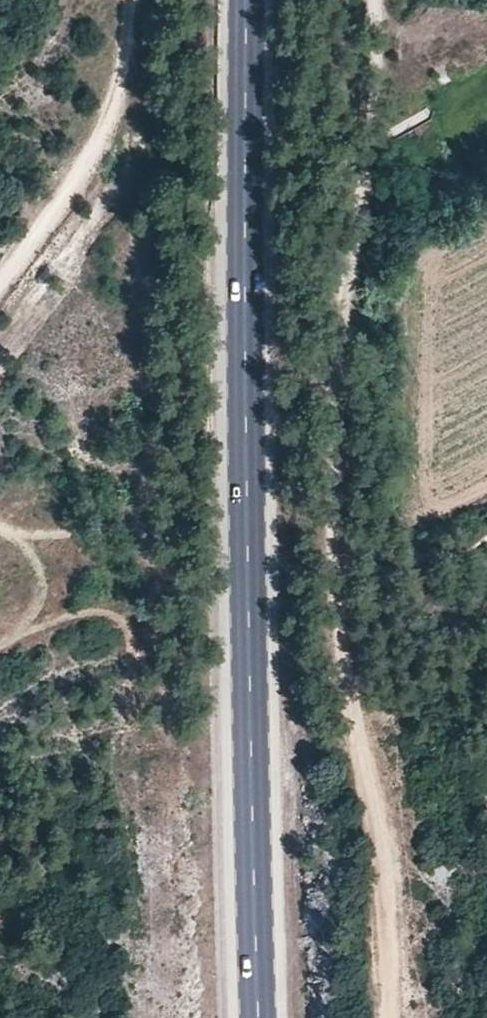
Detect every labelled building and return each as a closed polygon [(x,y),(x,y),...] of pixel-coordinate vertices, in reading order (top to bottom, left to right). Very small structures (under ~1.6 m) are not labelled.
[(34,76),(51,87),(57,80),(39,67),(34,76)]
